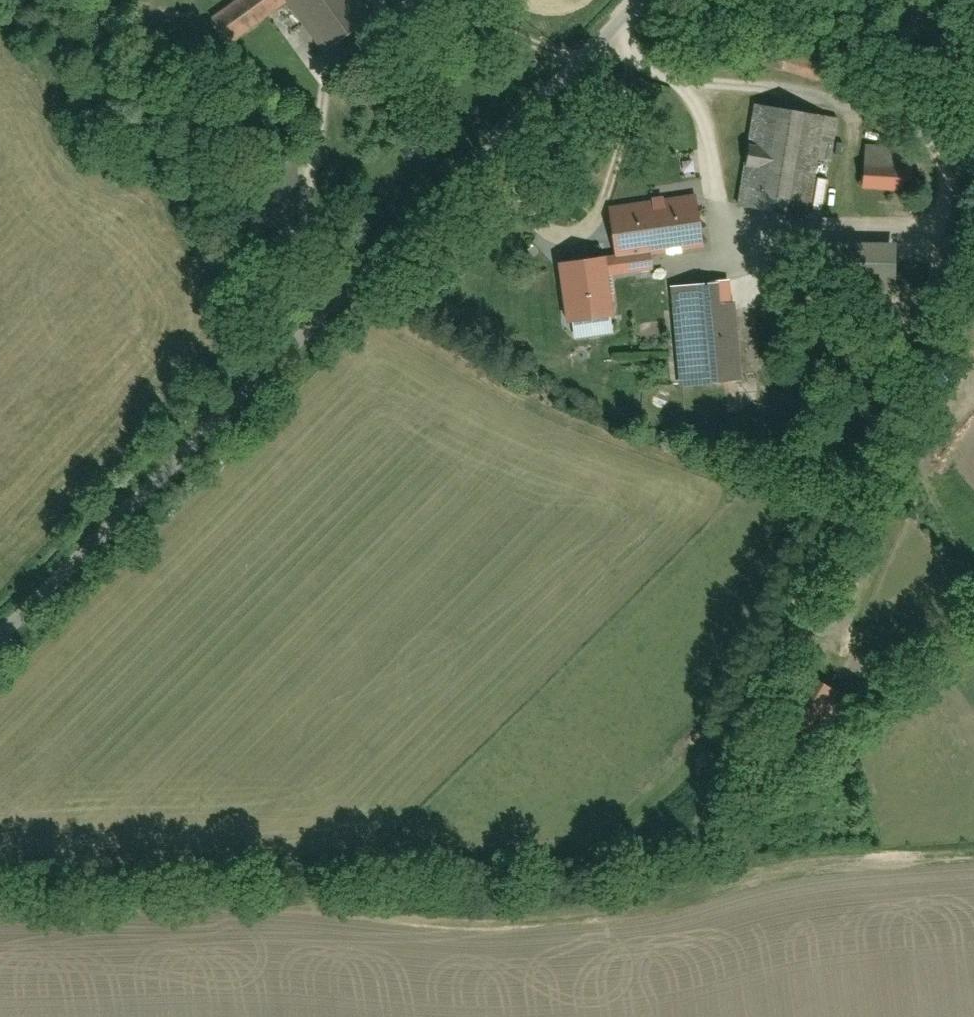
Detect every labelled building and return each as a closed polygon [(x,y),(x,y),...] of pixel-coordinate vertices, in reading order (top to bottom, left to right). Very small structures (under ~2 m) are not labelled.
[(237,58),(292,19),(312,48),(368,9),(362,0),(237,0),(209,19),(237,58)] [(749,116),(730,208),(796,221),(815,129),(749,116)] [(860,168),(857,204),(906,207),(909,172),(860,168)] [(610,209),(616,258),(626,257),(702,246),(695,197),(610,209)] [(820,253),(820,290),(891,288),(890,251),(820,253)] [(561,266),(569,322),(612,316),(606,275),(628,272),(626,257),(616,258),(561,266)] [(733,280),(665,288),(677,387),(745,379),(733,280)] [(843,700),(808,677),(779,723),(814,746),(843,700)]
